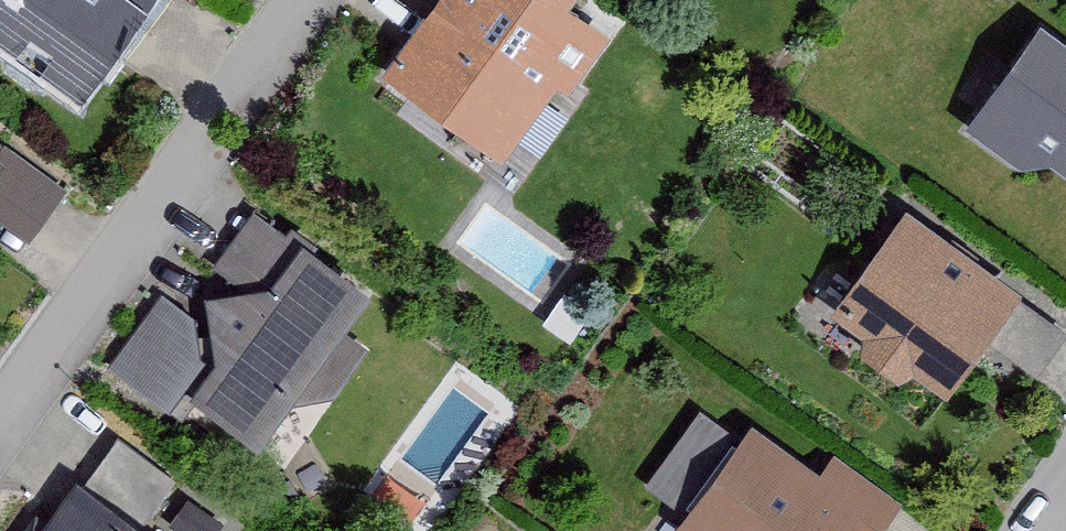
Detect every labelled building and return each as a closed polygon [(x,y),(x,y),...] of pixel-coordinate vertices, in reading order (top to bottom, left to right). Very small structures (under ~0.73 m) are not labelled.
[(0,7),(0,34),(82,92),(146,0),(5,0),(0,7)] [(573,22),(568,0),(441,0),(381,85),(498,166),(552,90),(564,99),(604,44),(573,22)] [(1053,166),(1065,175),(1065,55),(1037,34),(965,133),(1015,169),(1053,166)] [(25,240),(60,188),(2,150),(0,152),(0,224),(25,240)] [(212,265),(239,286),(205,293),(206,324),(169,295),(118,361),(168,401),(183,381),(248,431),(355,295),(251,215),(212,265)] [(1018,300),(899,215),(824,319),(866,349),(855,363),(899,395),(912,377),(945,401),(1018,300)] [(746,432),(735,447),(697,419),(642,493),(680,521),(673,530),(887,530),(901,512),(831,462),(816,482),(746,432)] [(113,463),(82,505),(78,501),(56,530),(141,530),(164,499),(113,463)]
